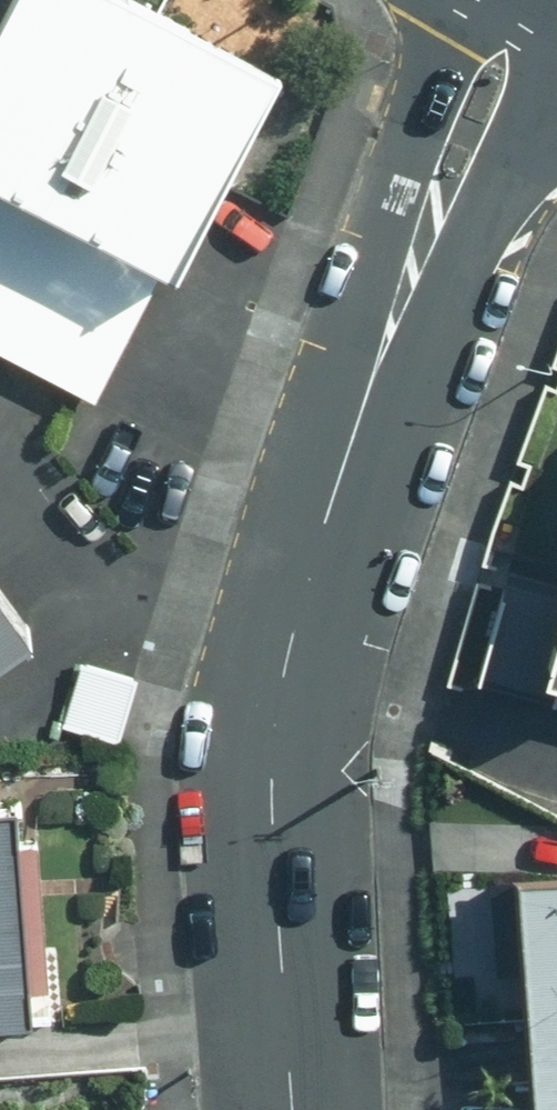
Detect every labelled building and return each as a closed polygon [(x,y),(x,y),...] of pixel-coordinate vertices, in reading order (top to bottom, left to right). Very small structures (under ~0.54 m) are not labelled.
[(128,0),(14,0),(0,26),(0,358),(96,408),(161,282),(178,291),(287,82),(128,0)] [(507,571),(478,689),(556,709),(556,584),(507,571)] [(39,644),(0,589),(0,671),(39,644)] [(64,1038),(63,943),(47,943),(45,840),(26,841),(26,823),(0,824),(0,1039),(64,1038)] [(518,886),(529,1109),(556,1109),(556,884),(518,886)]
